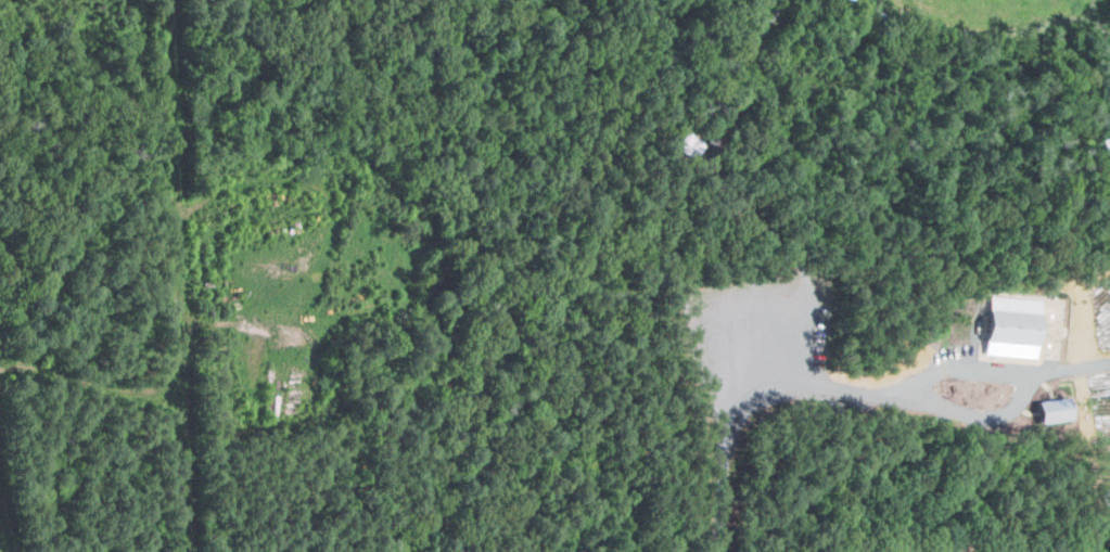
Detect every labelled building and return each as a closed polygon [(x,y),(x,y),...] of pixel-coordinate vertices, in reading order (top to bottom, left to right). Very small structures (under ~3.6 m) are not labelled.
[(681,128),(704,144),(692,161),(669,144),(681,128)] [(1098,136),(1109,131),(1109,152),(1105,154),(1098,136)] [(984,295),(1033,297),(1031,352),(982,350),(984,295)] [(1034,402),(1064,397),(1068,418),(1038,423),(1034,402)] [(1097,491),(1109,485),(1109,504),(1103,508),(1097,491)]
